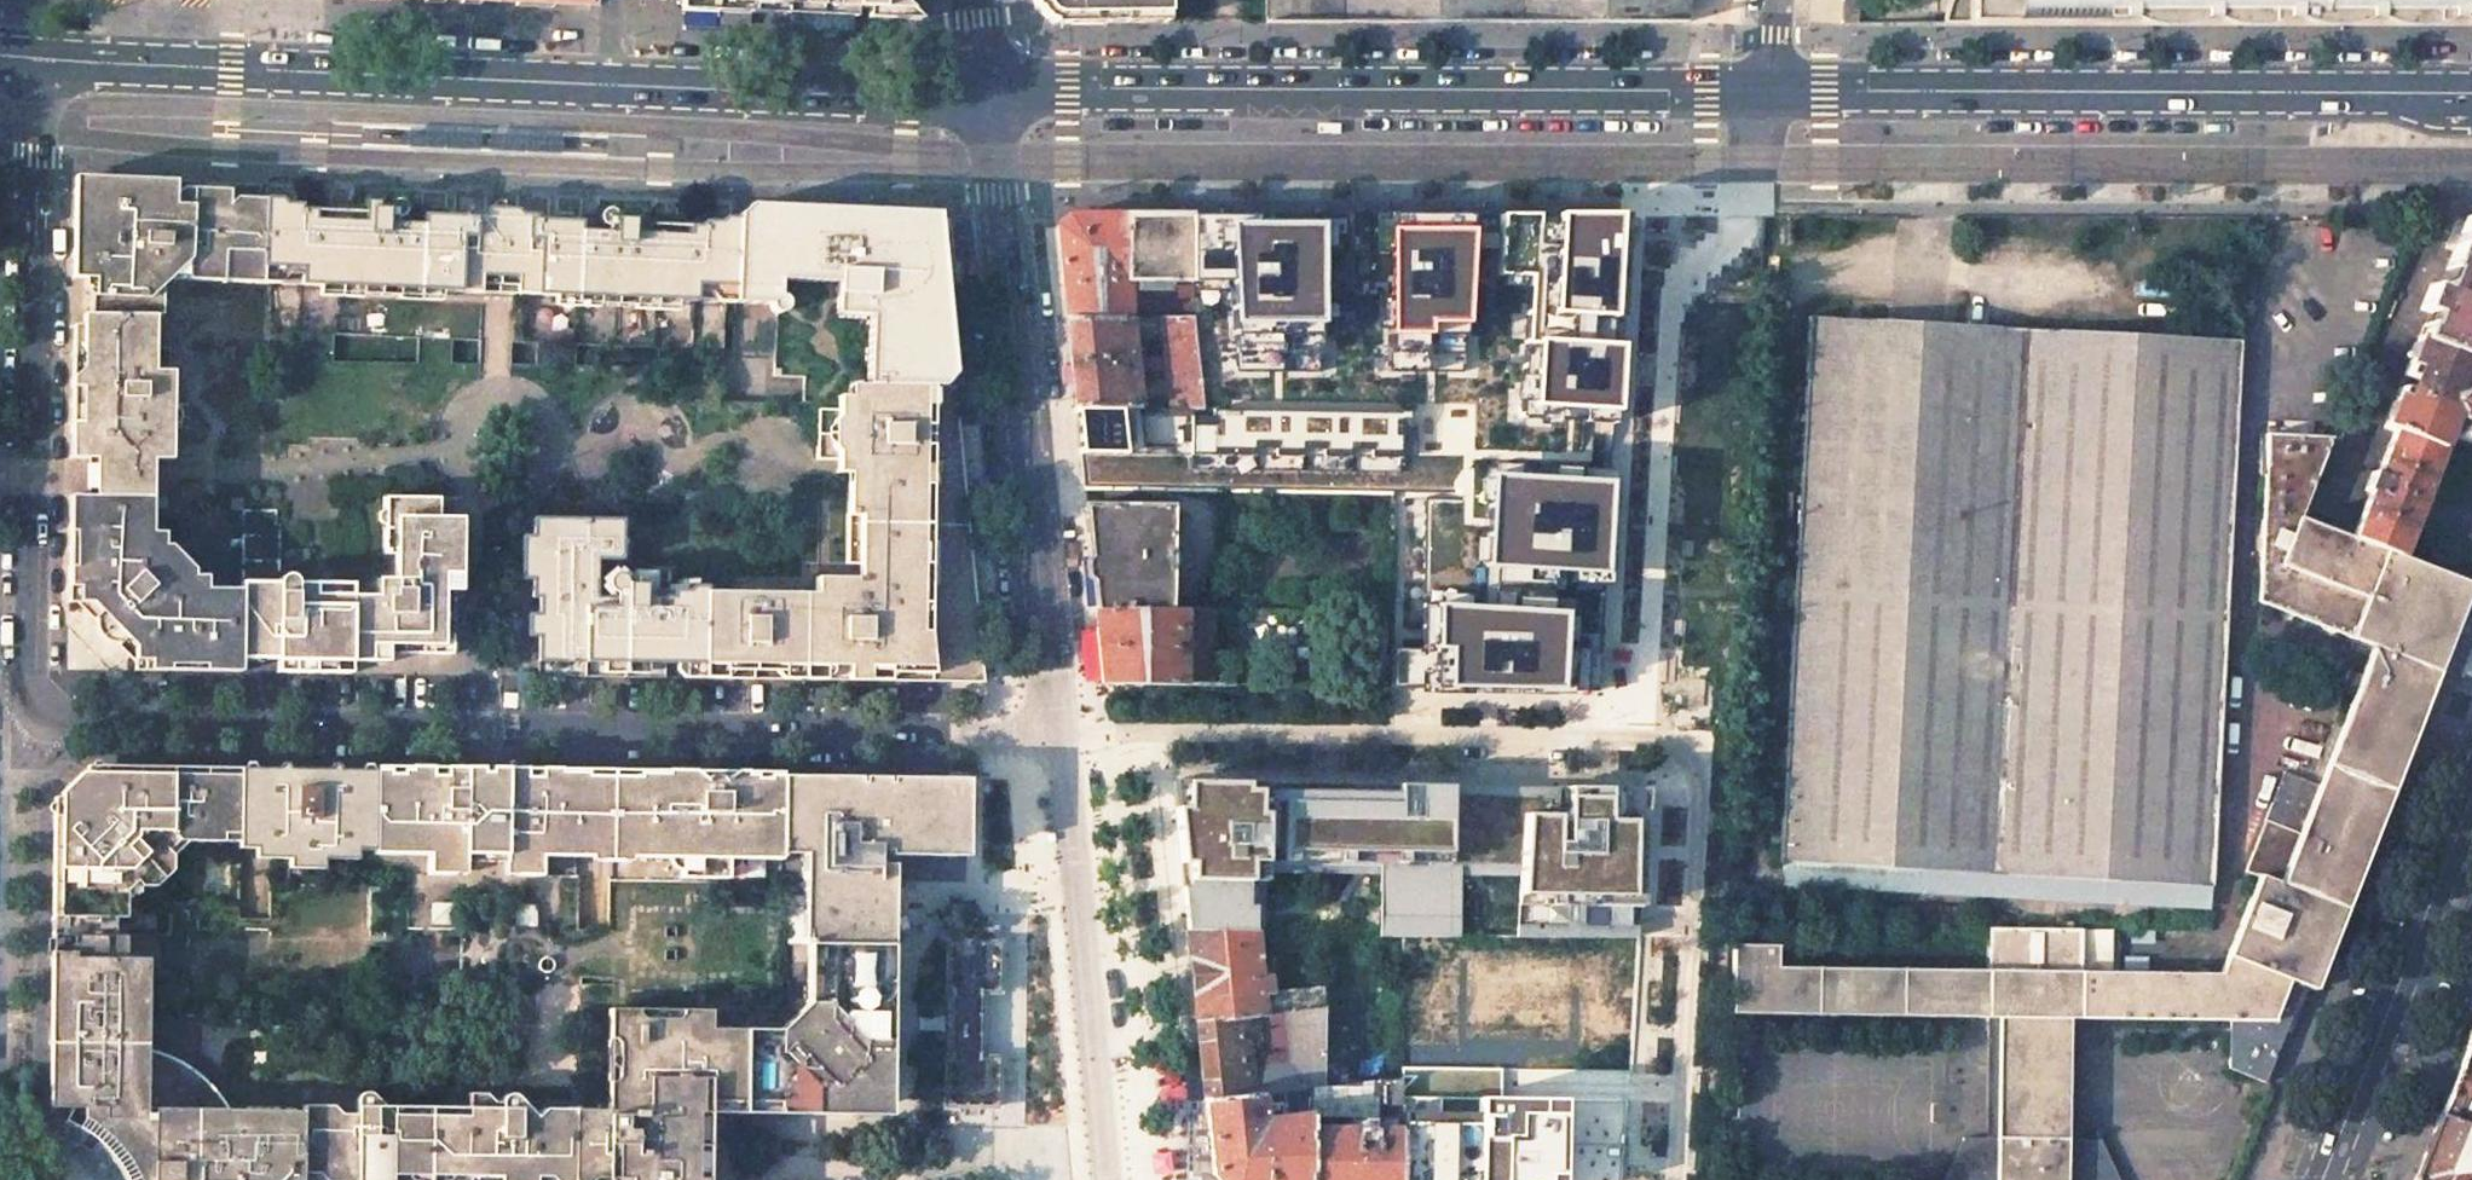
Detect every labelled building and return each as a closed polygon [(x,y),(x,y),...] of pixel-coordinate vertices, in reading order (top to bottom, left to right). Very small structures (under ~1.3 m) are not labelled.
[(682,9),(752,12),(812,14),(853,16),(853,8),(866,8),(866,17),(885,17),(912,20),(894,0),(682,0),(682,9)] [(1035,6),(1053,23),(1103,23),(1165,22),(1165,0),(1034,0),(1035,6)] [(1266,23),(1314,23),(1389,23),(1478,23),(1599,23),(1685,23),(1686,0),(1266,0),(1266,23)] [(1945,23),(2471,23),(2471,0),(1951,0),(1945,23)] [(87,176),(74,188),(73,278),(85,277),(85,295),(92,296),(91,315),(154,315),(170,316),(169,348),(169,392),(173,393),(200,393),(234,424),(265,425),(271,283),(262,282),(265,200),(232,190),(176,187),(176,180),(87,176)] [(281,200),(265,200),(262,282),(271,283),(502,293),(734,304),(738,220),(727,219),(722,223),(705,222),(705,227),(689,226),(689,235),(680,235),(680,215),(627,214),(627,219),(618,218),(612,210),(600,215),(582,215),(582,223),(524,221),(524,215),(502,215),(480,215),(480,219),(426,218),(427,210),(404,208),(395,204),(387,213),(378,212),(378,207),(328,206),(327,225),(311,224),(312,216),(297,214),(297,205),(284,203),(281,200)] [(738,204),(738,220),(734,304),(780,306),(780,283),(842,285),(841,315),(872,317),(871,385),(944,385),(954,376),(953,368),(948,369),(944,341),(941,338),(940,332),(943,327),(942,306),(937,304),(937,297),(941,295),(939,274),(935,270),(934,264),(937,261),(936,253),(932,251),(934,248),(937,245),(939,240),(939,234),(937,228),(935,223),(931,220),(927,218),(921,217),(916,218),(912,219),(893,219),(889,222),(883,222),(880,218),(859,217),(855,220),(849,220),(846,216),(825,215),(822,219),(815,219),(811,214),(786,213),(785,206),(738,204)] [(1114,216),(1068,215),(1057,227),(1067,318),(1128,319),(1162,320),(1191,317),(1191,215),(1148,215),(1114,216)] [(1319,215),(1191,215),(1191,317),(1224,312),(1227,385),(1317,386),(1319,215)] [(1451,384),(1455,215),(1346,215),(1347,302),(1377,298),(1374,382),(1451,384)] [(1511,413),(1614,418),(1624,216),(1491,215),(1490,290),(1516,290),(1511,413)] [(2466,217),(2446,270),(2448,270),(2426,326),(2424,325),(2404,375),(2416,380),(2410,393),(2399,388),(2383,427),(2393,431),(2376,474),(2371,473),(2365,490),(2369,492),(2350,538),(2393,554),(2470,360),(2471,361),(2471,217),(2466,217)] [(91,315),(72,314),(70,462),(83,460),(94,461),(93,480),(93,497),(81,497),(78,590),(113,625),(148,660),(182,661),(241,663),(241,660),(242,592),(210,591),(210,578),(194,577),(194,572),(168,546),(162,547),(163,533),(150,533),(150,480),(150,461),(173,461),(173,430),(188,429),(188,405),(173,403),(173,393),(169,392),(169,348),(154,348),(154,315),(91,315)] [(1071,369),(1075,409),(1133,409),(1201,409),(1191,317),(1162,320),(1166,360),(1133,364),(1128,319),(1067,318),(1071,369)] [(2242,342),(1808,317),(1779,864),(2214,886),(2242,342)] [(871,385),(850,384),(850,396),(838,396),(838,401),(838,407),(818,407),(818,450),(818,457),(839,458),(839,471),(850,473),(849,559),(872,560),(871,576),(813,575),(813,591),(669,591),(668,597),(658,594),(657,575),(631,575),(631,581),(622,580),(622,574),(613,567),(613,556),(619,555),(619,516),(528,516),(527,596),(535,597),(534,674),(577,674),(644,675),(755,676),(894,677),(984,678),(962,464),(962,455),(955,385),(944,385),(871,385)] [(2456,435),(2457,437),(2471,442),(2471,394),(2456,435)] [(1133,409),(1075,409),(1080,458),(1141,459),(1133,409)] [(1230,420),(1230,462),(1404,469),(1404,421),(1230,420)] [(2331,436),(2265,433),(2265,441),(2260,441),(2259,460),(2264,460),(2257,602),(2372,646),(2341,724),(2334,722),(2315,770),(2322,773),(2318,785),(2310,782),(2303,800),(2310,803),(2299,832),(2265,819),(2244,871),(2258,877),(2221,972),(2080,971),(2080,1018),(2229,1020),(2229,1068),(2265,1082),(2303,985),(2314,989),(2471,584),(2393,554),(2350,538),(2298,518),(2331,436)] [(1606,599),(1613,477),(1491,472),(1491,586),(1413,585),(1409,686),(1563,686),(1565,595),(1606,599)] [(439,500),(385,499),(384,555),(395,557),(396,580),(378,582),(376,598),(353,598),(353,588),(317,587),(297,586),(291,577),(278,586),(242,586),(242,592),(241,660),(275,661),(274,672),(334,672),(350,672),(350,665),(386,665),(386,658),(432,658),(450,658),(452,593),(464,593),(464,519),(441,519),(439,500)] [(1170,507),(1085,506),(1087,530),(1092,578),(1096,609),(1169,610),(1170,507)] [(1169,610),(1096,609),(1100,647),(1103,682),(1184,684),(1214,683),(1212,611),(1169,610)] [(52,865),(51,935),(107,935),(108,912),(125,912),(126,894),(128,851),(146,834),(216,834),(216,852),(238,853),(240,768),(95,766),(85,766),(53,797),(52,865)] [(252,768),(240,768),(238,853),(238,870),(374,873),(374,854),(425,855),(425,874),(453,873),(462,863),(464,771),(444,771),(444,781),(430,781),(430,771),(422,771),(309,769),(252,768)] [(503,772),(464,771),(462,863),(501,865),(503,772)] [(527,772),(503,772),(501,865),(512,875),(539,875),(539,858),(590,859),(590,863),(607,863),(607,866),(631,866),(631,859),(666,860),(666,864),(667,867),(669,870),(672,872),(675,873),(679,874),(679,877),(728,878),(728,873),(732,872),(735,870),(737,868),(738,864),(738,860),(780,862),(780,859),(781,785),(781,776),(768,776),(768,783),(759,783),(759,775),(540,773),(540,781),(527,781),(527,772)] [(797,785),(781,785),(780,859),(804,860),(801,944),(807,944),(881,945),(881,875),(882,863),(877,860),(877,855),(890,843),(902,855),(908,859),(912,852),(941,855),(948,860),(951,856),(965,842),(960,837),(962,805),(965,799),(958,795),(956,793),(952,790),(950,784),(945,787),(915,787),(910,783),(906,786),(876,786),(846,786),(842,781),(837,785),(808,785),(808,776),(797,776),(797,785)] [(1640,913),(1646,787),(1504,785),(1171,781),(1181,870),(1187,930),(1256,931),(1278,933),(1324,934),(1403,932),(1639,939),(1640,913)] [(1733,944),(1732,1013),(1987,1017),(1985,1138),(1962,1137),(1942,1179),(2119,1179),(2102,1139),(2078,1139),(2080,1018),(2080,971),(2082,929),(1988,928),(1988,969),(1788,966),(1788,947),(1779,947),(1779,944),(1733,944)] [(1256,931),(1187,930),(1193,982),(1197,1020),(1238,1018),(1286,1013),(1324,1007),(1324,985),(1269,991),(1268,975),(1260,976),(1256,931)] [(1324,934),(1278,933),(1277,952),(1323,953),(1324,934)] [(160,1054),(144,1054),(145,962),(125,962),(125,935),(107,935),(51,935),(51,990),(49,1115),(63,1121),(77,1128),(91,1138),(94,1140),(108,1154),(118,1169),(124,1179),(301,1179),(303,1107),(231,1105),(226,1096),(219,1086),(207,1075),(194,1065),(179,1059),(160,1054)] [(1000,942),(948,942),(947,990),(951,990),(951,1057),(947,1057),(947,1104),(998,1106),(999,1058),(982,1058),(983,991),(1000,991),(1000,942)] [(889,1115),(892,945),(881,945),(807,944),(804,1001),(778,1030),(744,1031),(743,1112),(763,1113),(785,1113),(889,1115)] [(1202,1069),(1205,1100),(1310,1088),(1324,1086),(1324,1007),(1286,1013),(1291,1071),(1242,1076),(1238,1018),(1197,1020),(1202,1069)] [(744,1031),(707,1030),(706,1011),(609,1008),(607,1109),(574,1109),(572,1179),(708,1179),(708,1153),(708,1127),(708,1113),(727,1113),(743,1112),(744,1031)] [(2467,1044),(2441,1113),(2471,1126),(2471,1046),(2467,1044)] [(1401,1090),(1401,1076),(1324,1086),(1310,1088),(1309,1179),(1400,1179),(1401,1090)] [(1310,1088),(1205,1100),(1208,1134),(1210,1146),(1212,1174),(1220,1179),(1309,1179),(1310,1088)] [(574,1109),(547,1108),(540,1115),(523,1096),(518,1091),(511,1091),(505,1092),(501,1096),(499,1101),(499,1109),(403,1107),(394,1114),(374,1094),(369,1090),(364,1090),(358,1091),(353,1095),(353,1098),(353,1110),(337,1110),(329,1101),(303,1101),(303,1107),(301,1179),(572,1179),(574,1109)] [(1626,1092),(1401,1090),(1400,1179),(1624,1179),(1626,1092)] [(1212,1174),(1210,1146),(1208,1134),(1205,1100),(1196,1101),(1196,1110),(1192,1110),(1192,1119),(1188,1119),(1187,1179),(1220,1179),(1212,1174)] [(2414,1179),(2471,1179),(2471,1126),(2441,1113),(2414,1179)]
